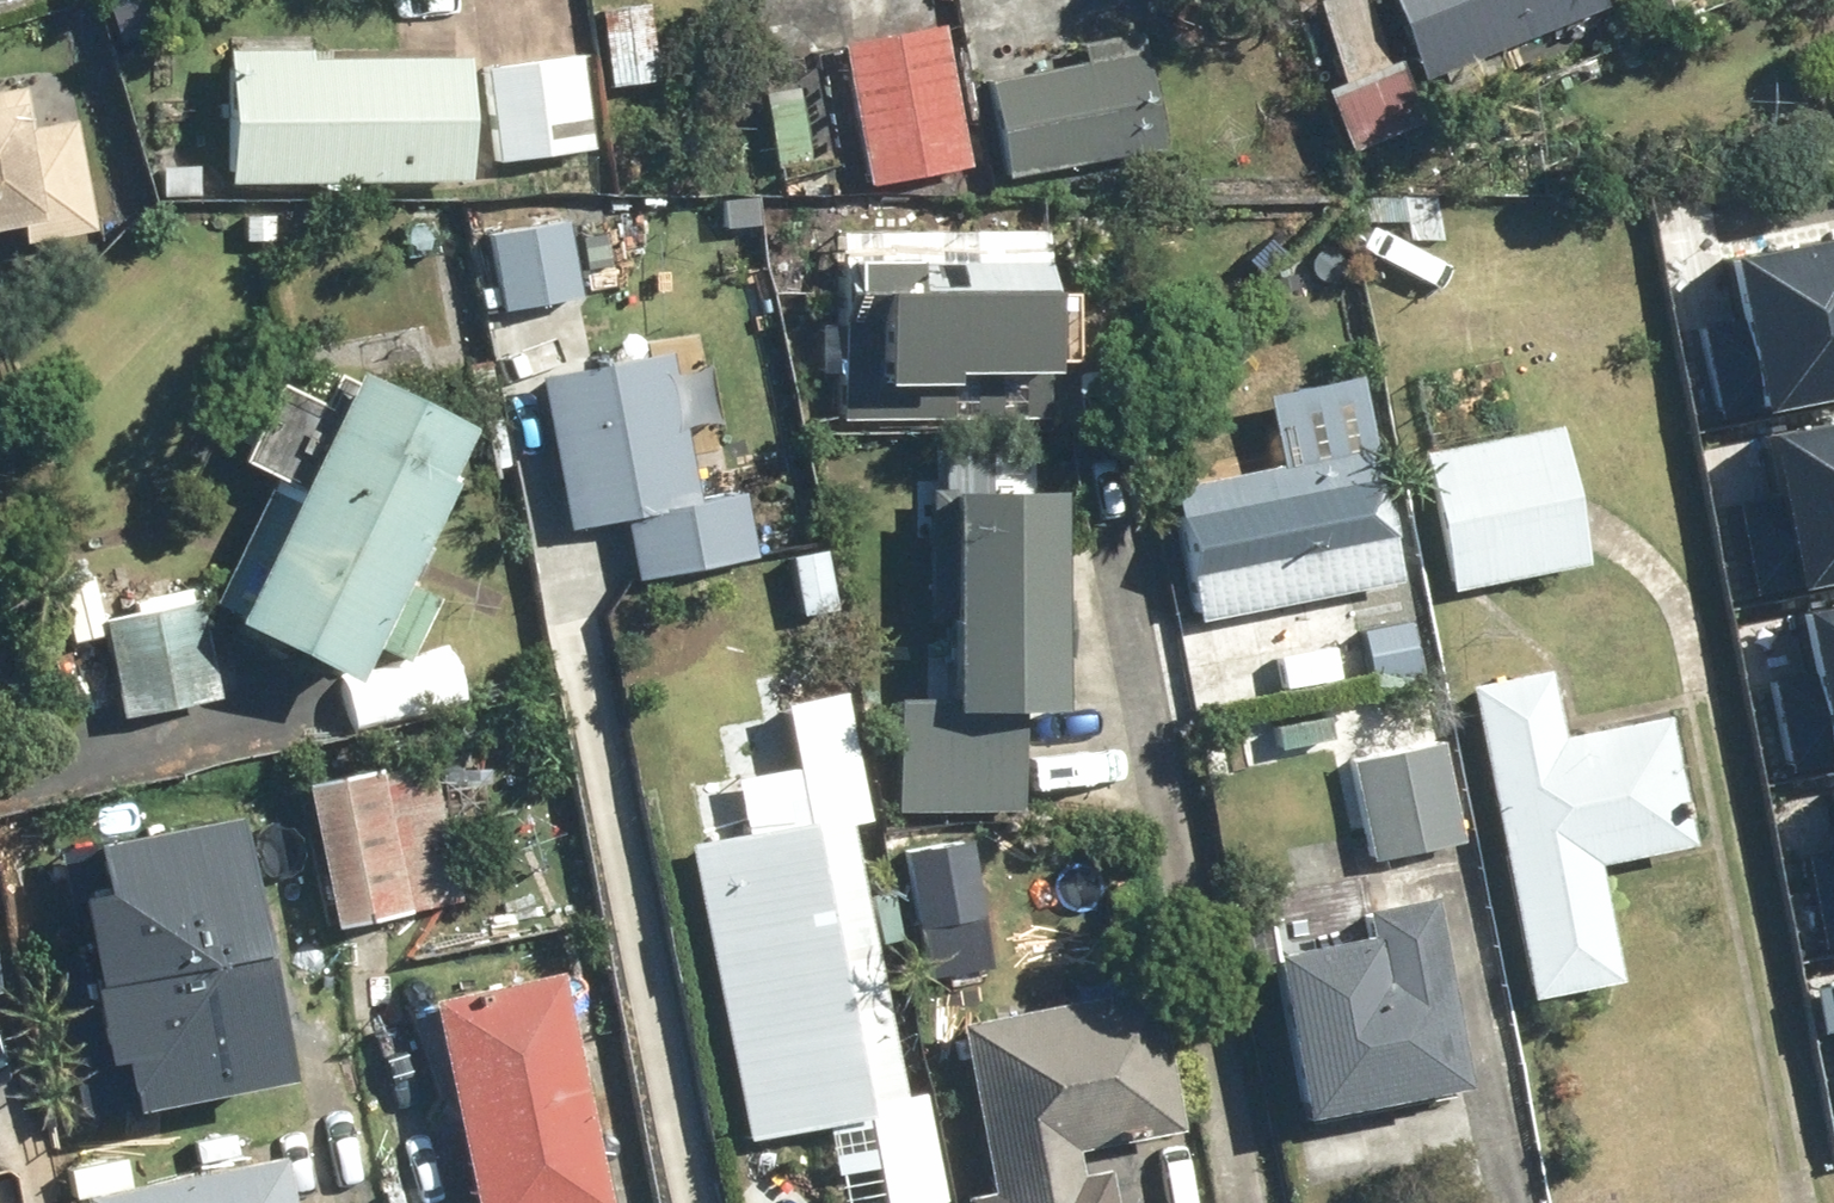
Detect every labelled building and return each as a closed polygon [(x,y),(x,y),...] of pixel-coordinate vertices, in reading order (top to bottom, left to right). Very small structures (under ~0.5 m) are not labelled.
[(1416,81),(1600,6),(1597,0),(1383,0),(1416,81)] [(1385,63),(1366,12),(1302,36),(1345,151),(1421,122),(1397,58),(1385,63)] [(969,167),(938,20),(836,42),(868,189),(969,167)] [(1169,146),(1141,26),(1081,40),(1086,62),(986,85),(1009,183),(1169,146)] [(578,51),(482,67),(499,169),(595,154),(578,51)] [(470,57),(224,52),(221,184),(467,189),(470,57)] [(18,228),(22,246),(90,233),(69,117),(33,124),(25,82),(0,87),(0,231),(18,228)] [(564,217),(488,230),(501,313),(577,301),(564,217)] [(1714,400),(1833,379),(1833,221),(1727,240),(1739,307),(1698,314),(1714,400)] [(1045,234),(843,229),(841,290),(874,291),(872,381),(945,383),(945,368),(1042,370),(1045,234)] [(672,350),(539,376),(570,531),(623,521),(634,577),(753,553),(741,496),(703,503),(672,350)] [(347,680),(468,424),(347,367),(327,410),(271,384),(235,459),(271,476),(206,614),(347,680)] [(1397,585),(1355,372),(1264,390),(1279,468),(1172,488),(1198,624),(1397,585)] [(1750,579),(1833,564),(1833,406),(1763,419),(1775,485),(1734,492),(1750,579)] [(1559,429),(1423,455),(1449,592),(1585,566),(1559,429)] [(1048,708),(1052,485),(946,483),(945,547),(923,547),(922,624),(945,625),(944,699),(898,698),(896,808),(1016,810),(1018,707),(1048,708)] [(218,699),(192,586),(95,608),(120,721),(218,699)] [(1779,764),(1833,754),(1833,596),(1791,603),(1803,670),(1763,677),(1779,764)] [(1546,671),(1467,686),(1525,1001),(1615,984),(1593,865),(1691,848),(1666,713),(1557,733),(1546,671)] [(684,842),(748,1141),(861,1117),(880,1202),(929,1202),(934,1202),(852,816),(865,814),(840,693),(781,705),(794,768),(738,780),(748,828),(684,842)] [(1436,730),(1345,751),(1371,864),(1462,843),(1436,730)] [(460,902),(431,759),(295,787),(323,930),(460,902)] [(1826,761),(1833,807),(1833,760),(1826,761)] [(42,845),(109,1133),(300,1089),(232,801),(42,845)] [(1813,922),(1833,918),(1833,828),(1797,835),(1813,922)] [(980,914),(963,839),(897,854),(914,929),(980,914)] [(1273,950),(1260,953),(1293,1117),(1461,1082),(1424,904),(1364,916),(1356,875),(1262,895),(1273,950)] [(554,968),(418,998),(463,1202),(607,1202),(554,968)] [(955,1023),(986,1192),(959,1198),(960,1202),(1107,1202),(1101,1170),(1078,1174),(1073,1148),(1174,1129),(1147,988),(955,1023)] [(82,1199),(83,1202),(289,1202),(281,1161),(82,1199)]
